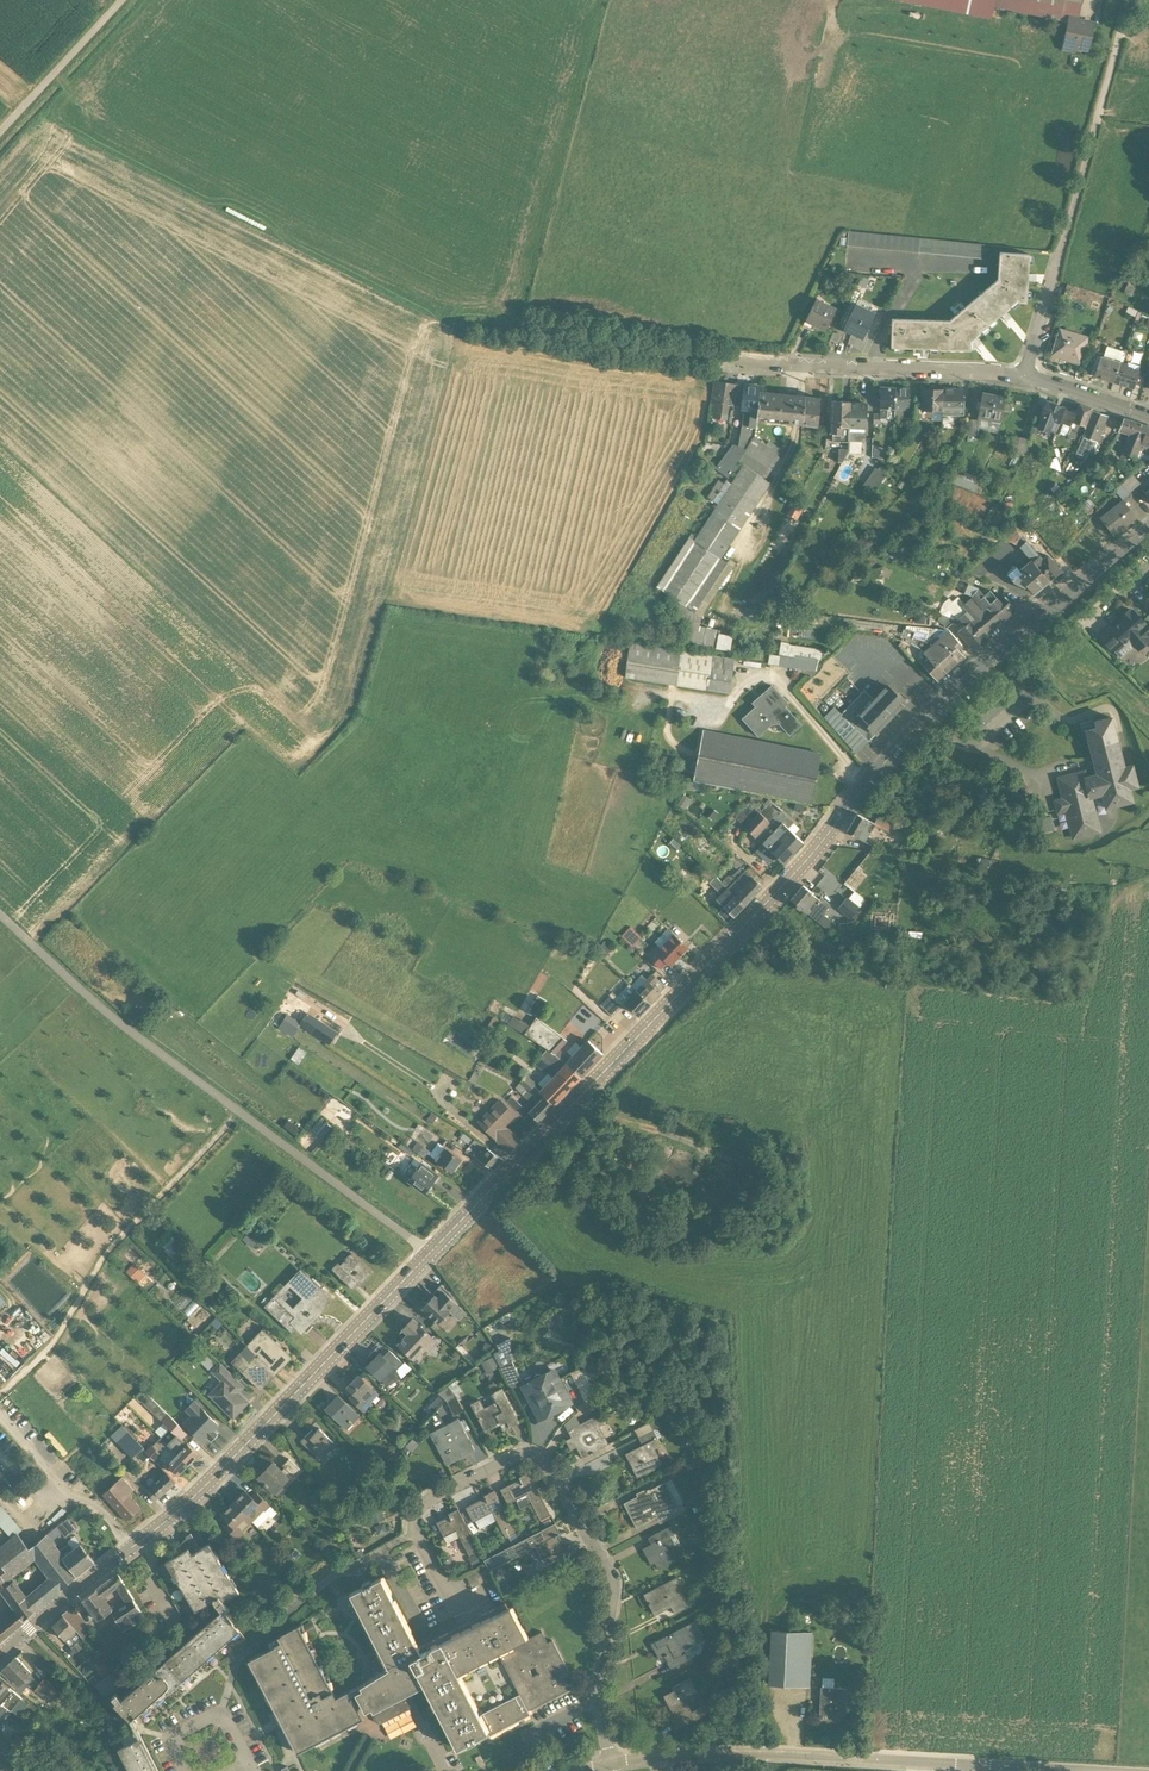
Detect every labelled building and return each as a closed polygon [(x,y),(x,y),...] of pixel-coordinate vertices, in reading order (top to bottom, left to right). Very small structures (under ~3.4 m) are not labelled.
[(990,17),(993,7),(994,0),(905,0),(990,17)] [(993,7),(1059,20),(1063,0),(994,0),(993,7)] [(1082,4),(1065,0),(1061,22),(1069,23),(1070,19),(1079,21),(1082,4)] [(1079,21),(1070,19),(1069,23),(1064,45),(1088,50),(1093,24),(1079,21)] [(977,245),(848,232),(847,246),(975,259),(977,245)] [(984,246),(977,245),(975,259),(983,260),(984,246)] [(949,322),(892,320),(891,348),(970,351),(970,341),(1004,312),(1018,301),(1019,303),(1026,303),(1030,256),(1000,253),(998,281),(949,322)] [(1135,287),(1128,284),(1124,293),(1131,296),(1135,287)] [(835,309),(816,300),(815,300),(804,325),(812,329),(816,323),(827,328),(836,310),(835,309)] [(873,317),(855,308),(857,305),(856,304),(843,331),(863,340),(875,314),(875,313),(873,317)] [(1078,336),(1060,331),(1053,356),(1061,358),(1062,357),(1079,362),(1085,343),(1077,341),(1078,336)] [(1122,352),(1107,348),(1104,359),(1120,364),(1124,353),(1123,352),(1124,351),(1122,351),(1122,352)] [(1104,359),(1101,358),(1098,357),(1094,369),(1097,370),(1095,377),(1114,383),(1120,364),(1104,359)] [(1127,367),(1120,364),(1114,383),(1134,390),(1139,373),(1134,371),(1133,374),(1125,372),(1127,367)] [(737,386),(714,383),(710,404),(718,405),(716,417),(725,419),(727,404),(734,405),(737,386)] [(760,385),(744,383),(741,409),(752,410),(751,413),(749,427),(749,428),(755,429),(757,416),(760,393),(760,385)] [(896,388),(881,388),(881,399),(877,398),(877,409),(880,409),(895,409),(896,388)] [(909,389),(896,388),(895,409),(894,417),(903,417),(903,410),(909,410),(909,389)] [(956,389),(944,389),(943,390),(942,411),(953,412),(953,415),(961,416),(962,390),(956,390),(956,389)] [(943,390),(923,390),(922,411),(942,411),(943,390)] [(767,394),(760,393),(757,416),(764,417),(764,420),(789,423),(790,420),(802,421),(803,421),(804,399),(796,398),(796,397),(795,397),(785,396),(778,395),(768,394),(767,394)] [(1006,399),(982,394),(978,417),(992,420),(1001,422),(1006,399)] [(820,399),(805,398),(804,398),(804,399),(803,421),(802,421),(802,424),(802,425),(818,426),(820,399)] [(850,402),(833,401),(832,434),(841,434),(842,427),(849,428),(850,404),(850,402)] [(1065,410),(1047,403),(1042,417),(1043,417),(1039,428),(1049,432),(1053,421),(1060,423),(1065,410)] [(867,404),(850,404),(849,428),(849,441),(861,442),(862,432),(866,432),(867,404)] [(1080,406),(1077,415),(1065,410),(1060,423),(1073,429),(1069,437),(1078,443),(1084,428),(1085,428),(1092,410),(1080,406)] [(1106,417),(1094,413),(1083,438),(1093,441),(1097,443),(1100,434),(1106,417)] [(886,415),(874,415),(873,423),(886,423),(886,415)] [(979,421),(968,420),(968,430),(966,435),(978,436),(979,421)] [(1148,428),(1124,420),(1119,431),(1131,436),(1126,447),(1128,448),(1129,451),(1133,453),(1134,451),(1137,453),(1141,445),(1142,441),(1142,442),(1148,429),(1148,428)] [(749,427),(742,426),(738,446),(738,447),(746,449),(753,438),(754,438),(755,429),(749,428),(749,427)] [(849,428),(842,427),(841,434),(841,441),(849,441),(849,428)] [(746,450),(738,462),(744,466),(761,477),(778,453),(754,438),(746,450)] [(1029,440),(1020,438),(1016,454),(1025,456),(1029,440)] [(1081,444),(1078,453),(1081,454),(1090,457),(1094,449),(1091,448),(1091,447),(1081,444)] [(732,445),(715,469),(728,478),(738,462),(746,450),(746,449),(738,447),(738,446),(732,445)] [(1126,447),(1125,449),(1121,458),(1126,460),(1128,456),(1134,459),(1137,453),(1134,451),(1133,453),(1129,451),(1128,448),(1126,447)] [(848,452),(832,451),(830,470),(838,470),(848,452)] [(1096,459),(1093,458),(1090,462),(1094,465),(1101,460),(1097,457),(1096,459)] [(697,538),(695,541),(689,537),(656,587),(675,599),(680,603),(700,616),(733,567),(727,563),(720,558),(769,483),(761,477),(744,466),(732,485),(719,505),(697,538)] [(886,476),(875,468),(863,486),(873,494),(886,476)] [(948,482),(960,487),(963,480),(952,475),(948,482)] [(1142,487),(1132,476),(1130,477),(1131,477),(1121,486),(1131,496),(1131,497),(1142,487)] [(977,485),(963,480),(960,487),(974,492),(977,485)] [(718,481),(708,497),(713,501),(719,491),(724,484),(718,481)] [(719,491),(713,501),(719,505),(732,485),(726,481),(724,484),(719,491)] [(1121,486),(1115,492),(1124,502),(1124,503),(1131,496),(1121,486)] [(804,505),(795,500),(787,514),(796,519),(804,505)] [(1089,500),(1081,508),(1087,513),(1095,506),(1089,500)] [(1124,502),(1101,520),(1113,536),(1136,518),(1124,503),(1124,502)] [(993,505),(983,523),(988,526),(998,507),(993,505)] [(1020,538),(1007,530),(1002,538),(1019,548),(1020,548),(1026,542),(1023,538),(1021,539),(1020,538)] [(1038,539),(1032,531),(1029,534),(1027,536),(1026,537),(1033,544),(1038,539)] [(1015,549),(1002,541),(966,572),(981,579),(1015,549)] [(1047,557),(1042,561),(1026,542),(1020,548),(1020,549),(1026,556),(1027,557),(1032,563),(1049,582),(1056,576),(1059,574),(1061,572),(1047,557)] [(1026,556),(1020,549),(1017,552),(1023,558),(1026,556)] [(1049,582),(1032,563),(1027,557),(1007,574),(1015,583),(1026,588),(1027,587),(1034,595),(1049,582)] [(979,579),(966,573),(962,581),(975,588),(979,579)] [(977,591),(967,587),(964,594),(972,598),(972,597),(977,591)] [(1015,611),(1001,596),(997,599),(990,591),(984,597),(978,590),(977,591),(972,597),(973,598),(984,611),(987,608),(1001,624),(1015,611)] [(984,611),(973,598),(972,598),(964,605),(958,598),(952,603),(949,599),(943,605),(957,621),(964,615),(985,638),(1001,624),(987,608),(984,611)] [(700,616),(680,603),(678,611),(675,622),(687,624),(698,626),(700,616)] [(803,605),(797,604),(796,612),(808,614),(809,608),(803,607),(803,605)] [(1132,612),(1130,610),(1121,618),(1123,621),(1113,629),(1112,630),(1122,641),(1124,644),(1129,640),(1138,650),(1148,641),(1148,638),(1148,637),(1148,625),(1147,622),(1144,624),(1133,611),(1132,612)] [(954,620),(940,615),(937,621),(944,626),(946,628),(953,622),(952,622),(954,620)] [(985,638),(964,615),(957,621),(954,620),(952,622),(953,622),(956,627),(962,622),(966,626),(958,633),(966,641),(973,649),(985,638)] [(698,626),(687,624),(682,643),(716,649),(720,630),(698,626)] [(944,637),(934,635),(935,630),(907,627),(906,629),(915,632),(913,638),(930,644),(931,646),(935,650),(943,642),(940,640),(944,637)] [(1113,629),(1111,627),(1099,637),(1111,651),(1122,641),(1112,630),(1113,629)] [(915,632),(906,629),(904,635),(913,638),(915,632)] [(735,649),(737,634),(723,632),(721,648),(735,649)] [(962,646),(949,632),(944,637),(940,640),(943,642),(935,650),(952,668),(964,657),(957,650),(962,646)] [(913,638),(904,635),(902,640),(911,643),(913,638)] [(930,644),(913,638),(911,643),(922,650),(924,653),(931,646),(930,644)] [(734,659),(629,643),(625,677),(729,693),(734,659)] [(821,650),(781,644),(777,666),(814,671),(816,657),(820,657),(821,650)] [(935,650),(931,646),(924,653),(927,656),(926,658),(927,658),(922,662),(938,680),(952,668),(935,650)] [(782,698),(772,686),(760,697),(771,708),(779,701),(782,698)] [(904,703),(887,687),(875,700),(858,717),(876,733),(904,703)] [(868,741),(876,733),(858,717),(875,700),(865,690),(841,715),(868,741)] [(800,724),(779,701),(771,708),(760,697),(753,703),(756,707),(743,719),(758,736),(776,719),(789,734),(800,724)] [(1086,732),(1088,740),(1115,733),(1111,720),(1095,724),(1097,729),(1086,732)] [(703,730),(693,782),(811,805),(821,753),(703,730)] [(1084,772),(1058,779),(1063,799),(1055,801),(1058,812),(1066,810),(1073,838),(1099,832),(1091,797),(1102,795),(1106,808),(1132,802),(1129,789),(1136,787),(1132,766),(1124,768),(1115,733),(1088,740),(1097,775),(1086,778),(1084,772)] [(688,782),(686,790),(702,793),(703,785),(688,782)] [(677,805),(683,809),(689,800),(683,796),(677,805)] [(771,834),(793,854),(803,843),(788,830),(794,823),(771,801),(765,807),(764,806),(759,812),(749,802),(744,808),(771,834)] [(783,864),(793,854),(771,834),(744,808),(735,818),(762,843),(761,844),(783,864)] [(873,824),(856,814),(846,833),(863,842),(872,826),(891,835),(894,829),(895,826),(885,822),(876,818),(873,824)] [(1051,816),(1037,819),(1040,834),(1055,831),(1051,816)] [(736,870),(741,863),(732,856),(727,863),(736,870)] [(975,866),(989,869),(991,859),(977,857),(975,866)] [(725,888),(744,906),(762,887),(752,878),(744,871),(741,868),(730,879),(727,876),(722,882),(716,876),(715,878),(725,888)] [(733,917),(744,906),(725,888),(715,878),(710,883),(703,890),(707,894),(713,888),(720,895),(715,900),(723,908),(717,914),(727,923),(733,917)] [(819,899),(811,894),(811,893),(802,885),(789,901),(828,932),(835,924),(823,914),(830,905),(820,898),(819,899)] [(850,921),(859,909),(846,898),(837,910),(850,921)] [(632,948),(641,938),(630,927),(621,936),(632,948)] [(670,966),(687,948),(672,935),(659,949),(656,946),(646,957),(660,969),(666,963),(670,966)] [(612,948),(604,941),(596,950),(604,957),(612,948)] [(527,977),(534,982),(553,995),(560,986),(540,972),(534,968),(527,977)] [(635,990),(649,1004),(660,993),(665,988),(657,980),(651,974),(646,980),(645,979),(635,990)] [(649,1004),(635,990),(628,984),(617,996),(612,992),(610,995),(622,1006),(625,1003),(638,1016),(649,1004)] [(611,1017),(622,1006),(610,995),(599,1006),(611,1017)] [(329,1045),(338,1032),(307,1012),(300,1022),(298,1025),(299,1026),(329,1045)] [(298,1025),(300,1022),(286,1014),(278,1028),(292,1037),(299,1026),(298,1025)] [(565,1062),(581,1077),(601,1055),(586,1040),(578,1050),(573,1054),(570,1058),(560,1050),(566,1043),(566,1042),(558,1035),(535,1019),(529,1027),(512,1016),(507,1024),(546,1049),(565,1062)] [(299,1047),(291,1059),(296,1062),(304,1051),(299,1047)] [(558,1071),(539,1091),(553,1105),(581,1077),(565,1062),(546,1049),(539,1058),(540,1059),(534,1066),(546,1076),(554,1068),(558,1071)] [(473,1072),(470,1079),(476,1082),(479,1076),(473,1072)] [(519,1082),(520,1083),(528,1091),(533,1085),(535,1083),(526,1075),(519,1082)] [(538,1122),(553,1105),(533,1085),(528,1091),(520,1083),(516,1088),(522,1094),(521,1095),(530,1102),(526,1106),(530,1110),(528,1113),(538,1122)] [(508,1152),(515,1145),(499,1130),(514,1115),(499,1101),(477,1123),(508,1152)] [(517,1101),(512,1107),(517,1112),(523,1107),(517,1101)] [(439,1123),(442,1119),(431,1112),(426,1120),(432,1124),(435,1120),(439,1123)] [(322,1138),(331,1128),(320,1119),(312,1129),(322,1138)] [(295,1135),(299,1129),(288,1121),(284,1126),(295,1135)] [(353,1143),(346,1138),(342,1143),(349,1149),(353,1143)] [(502,1160),(485,1148),(474,1141),(464,1153),(475,1160),(476,1159),(492,1170),(502,1160)] [(424,1158),(429,1151),(417,1142),(412,1149),(424,1158)] [(414,1152),(401,1143),(398,1146),(411,1155),(414,1152)] [(627,1156),(630,1148),(617,1144),(614,1154),(620,1155),(621,1154),(627,1156)] [(434,1160),(451,1172),(460,1160),(444,1148),(439,1154),(434,1150),(430,1155),(435,1159),(434,1160)] [(423,1191),(430,1182),(428,1181),(432,1174),(412,1160),(401,1175),(423,1191)] [(252,1228),(242,1239),(252,1247),(261,1236),(252,1228)] [(369,1272),(351,1254),(339,1265),(337,1263),(331,1269),(351,1289),(357,1283),(358,1284),(369,1272)] [(138,1283),(143,1277),(130,1265),(125,1271),(138,1283)] [(277,1293),(270,1301),(265,1306),(264,1307),(291,1332),(297,1326),(300,1328),(327,1299),(301,1274),(289,1286),(302,1298),(292,1308),(277,1293)] [(17,1294),(0,1275),(0,1309),(17,1294)] [(464,1313),(451,1300),(454,1297),(441,1285),(432,1294),(434,1296),(422,1309),(437,1323),(449,1311),(458,1319),(464,1313)] [(265,1306),(270,1301),(266,1297),(261,1302),(265,1306)] [(569,1300),(561,1305),(564,1310),(572,1305),(569,1300)] [(429,1352),(437,1344),(412,1320),(402,1330),(407,1335),(397,1345),(414,1361),(426,1349),(429,1352)] [(262,1347),(255,1355),(275,1374),(291,1357),(261,1330),(253,1339),(262,1347)] [(485,1343),(483,1350),(489,1352),(491,1345),(485,1343)] [(402,1363),(388,1350),(388,1351),(389,1352),(383,1358),(379,1354),(366,1367),(381,1381),(382,1380),(387,1385),(401,1378),(396,1369),(402,1363)] [(275,1374),(255,1355),(249,1361),(240,1352),(231,1362),(260,1389),(275,1374)] [(494,1355),(481,1362),(484,1368),(497,1362),(494,1355)] [(510,1390),(522,1383),(511,1362),(499,1368),(510,1390)] [(238,1381),(237,1381),(219,1363),(211,1372),(221,1381),(208,1395),(220,1407),(224,1403),(236,1414),(248,1402),(232,1387),(238,1381)] [(591,1403),(595,1401),(594,1399),(596,1398),(587,1380),(597,1375),(578,1369),(570,1373),(585,1403),(590,1401),(591,1403)] [(543,1418),(567,1406),(558,1388),(562,1386),(553,1370),(522,1386),(538,1418),(542,1416),(543,1418)] [(363,1414),(372,1405),(370,1404),(378,1395),(358,1376),(346,1387),(353,1394),(348,1399),(363,1414)] [(448,1385),(438,1393),(445,1399),(446,1400),(447,1401),(454,1393),(448,1385)] [(518,1423),(501,1389),(494,1392),(494,1393),(491,1394),(495,1402),(483,1408),(479,1400),(470,1404),(484,1433),(505,1422),(509,1429),(510,1428),(509,1428),(518,1423)] [(136,1397),(154,1414),(160,1408),(142,1391),(136,1397)] [(443,1398),(437,1393),(428,1403),(434,1408),(443,1398)] [(454,1393),(447,1401),(454,1416),(464,1411),(455,1394),(454,1393)] [(346,1431),(359,1417),(338,1396),(325,1410),(346,1431)] [(202,1441),(218,1425),(194,1402),(186,1410),(192,1416),(184,1424),(187,1426),(186,1426),(202,1441)] [(581,1424),(567,1431),(581,1458),(608,1444),(599,1427),(603,1424),(598,1415),(581,1424)] [(176,1454),(187,1465),(198,1454),(182,1439),(187,1434),(168,1416),(162,1422),(169,1429),(159,1438),(167,1446),(176,1454)] [(637,1438),(652,1431),(661,1426),(659,1423),(654,1419),(648,1422),(648,1423),(633,1431),(637,1438)] [(468,1439),(458,1420),(429,1434),(445,1466),(474,1451),(471,1445),(468,1439)] [(413,1423),(409,1428),(414,1433),(419,1428),(413,1423)] [(149,1456),(142,1449),(144,1448),(122,1425),(111,1436),(132,1458),(135,1454),(143,1462),(149,1456)] [(335,1445),(319,1429),(315,1433),(312,1430),(300,1442),(319,1461),(335,1445)] [(652,1431),(637,1438),(641,1446),(624,1455),(636,1478),(662,1465),(654,1450),(660,1446),(652,1431)] [(177,1475),(187,1465),(176,1454),(167,1446),(160,1454),(152,1446),(146,1452),(161,1466),(164,1462),(177,1475)] [(406,1447),(403,1451),(408,1456),(412,1452),(406,1447)] [(480,1451),(450,1464),(454,1473),(484,1460),(480,1451)] [(292,1477),(299,1471),(288,1460),(282,1466),(284,1469),(281,1472),(273,1463),(258,1478),(274,1494),(278,1498),(287,1489),(283,1485),(288,1480),(289,1481),(292,1477)] [(383,1473),(390,1480),(395,1475),(388,1468),(383,1473)] [(155,1501),(175,1483),(166,1473),(146,1491),(155,1501)] [(549,1516),(528,1474),(516,1479),(517,1481),(499,1491),(507,1505),(516,1500),(521,1509),(530,1504),(539,1521),(549,1516)] [(126,1521),(140,1509),(128,1495),(134,1491),(122,1477),(102,1495),(126,1521)] [(649,1490),(646,1491),(647,1493),(623,1504),(635,1529),(664,1515),(667,1520),(685,1511),(681,1504),(675,1508),(666,1491),(664,1492),(661,1486),(649,1491),(649,1490)] [(515,1532),(493,1490),(482,1496),(483,1498),(465,1507),(472,1522),(492,1512),(505,1538),(515,1532)] [(233,1504),(251,1522),(262,1510),(264,1512),(270,1507),(256,1493),(251,1498),(245,1492),(233,1504)] [(684,1503),(687,1509),(699,1502),(696,1497),(684,1503)] [(240,1533),(251,1522),(233,1504),(221,1516),(228,1522),(223,1527),(236,1541),(242,1535),(240,1533)] [(0,1590),(0,1592),(13,1611),(22,1620),(34,1611),(60,1590),(60,1589),(76,1576),(60,1556),(61,1556),(58,1552),(45,1536),(29,1549),(17,1534),(22,1530),(0,1506),(0,1507),(0,1526),(10,1538),(0,1546),(0,1564),(11,1578),(34,1559),(47,1578),(26,1596),(14,1580),(12,1581),(12,1580),(0,1590)] [(380,1506),(368,1510),(372,1522),(373,1523),(384,1520),(380,1506)] [(447,1518),(435,1524),(443,1538),(446,1545),(459,1538),(469,1558),(479,1553),(457,1510),(446,1516),(447,1518)] [(45,1536),(50,1543),(61,1533),(65,1538),(75,1530),(66,1518),(45,1536)] [(544,1566),(567,1554),(558,1536),(559,1536),(554,1524),(483,1561),(488,1571),(532,1548),(541,1565),(543,1563),(544,1566)] [(675,1546),(670,1536),(676,1532),(673,1525),(647,1538),(651,1545),(642,1549),(650,1566),(654,1564),(657,1570),(685,1556),(680,1544),(675,1546)] [(512,1543),(519,1539),(516,1533),(509,1537),(512,1543)] [(68,1544),(60,1550),(58,1552),(61,1556),(60,1556),(76,1576),(94,1561),(79,1543),(72,1548),(68,1544)] [(222,1616),(223,1615),(228,1610),(223,1604),(238,1594),(208,1545),(195,1553),(189,1543),(180,1548),(183,1552),(165,1563),(195,1613),(212,1602),(215,1607),(220,1613),(222,1616)] [(482,1560),(478,1553),(468,1558),(472,1566),(482,1560)] [(451,1560),(450,1557),(447,1555),(444,1556),(442,1559),(443,1562),(446,1564),(450,1563),(451,1560)] [(712,1559),(706,1562),(710,1570),(716,1567),(712,1559)] [(12,1580),(11,1578),(0,1564),(0,1590),(12,1580)] [(140,1611),(116,1575),(96,1590),(81,1600),(97,1620),(110,1612),(119,1625),(118,1627),(121,1632),(144,1617),(140,1611)] [(507,1582),(504,1576),(496,1580),(500,1586),(507,1582)] [(674,1615),(690,1606),(676,1578),(643,1595),(654,1616),(670,1608),(674,1615)] [(415,1650),(378,1580),(352,1593),(388,1664),(386,1665),(390,1673),(387,1674),(387,1675),(383,1677),(384,1677),(380,1679),(377,1681),(374,1683),(370,1685),(371,1685),(367,1687),(354,1694),(364,1713),(371,1709),(379,1725),(416,1705),(410,1693),(423,1686),(455,1749),(486,1733),(488,1737),(530,1716),(528,1711),(570,1689),(565,1678),(569,1675),(551,1640),(546,1643),(541,1632),(523,1641),(504,1604),(415,1650)] [(267,1590),(263,1582),(257,1586),(261,1594),(267,1590)] [(510,1589),(508,1585),(501,1588),(504,1593),(510,1589)] [(13,1611),(10,1613),(5,1617),(14,1628),(22,1620),(13,1611)] [(238,1633),(223,1615),(222,1616),(220,1613),(121,1700),(116,1695),(112,1698),(116,1703),(114,1705),(120,1711),(129,1722),(131,1726),(238,1633)] [(88,1641),(92,1637),(89,1633),(91,1631),(78,1615),(69,1623),(83,1638),(84,1637),(88,1641)] [(851,1616),(849,1622),(855,1624),(858,1618),(851,1616)] [(77,1643),(82,1639),(64,1617),(52,1627),(64,1641),(70,1649),(75,1654),(82,1649),(77,1643)] [(695,1622),(654,1643),(657,1649),(653,1651),(658,1660),(664,1657),(667,1663),(666,1663),(670,1671),(690,1661),(684,1650),(704,1640),(695,1622)] [(301,1627),(303,1631),(304,1631),(305,1633),(310,1630),(307,1624),(303,1626),(301,1627)] [(335,1698),(301,1632),(297,1625),(277,1636),(280,1643),(247,1660),(274,1712),(276,1715),(280,1717),(283,1717),(287,1716),(290,1722),(281,1726),(296,1754),(363,1720),(348,1692),(335,1698)] [(809,1688),(811,1632),(771,1631),(768,1686),(809,1688)] [(715,1642),(708,1646),(711,1652),(718,1649),(715,1642)] [(27,1686),(25,1684),(28,1680),(26,1679),(31,1674),(15,1658),(1,1672),(0,1673),(0,1677),(15,1690),(21,1694),(27,1686)] [(105,1658),(101,1661),(110,1673),(114,1670),(109,1662),(108,1663),(105,1658)] [(103,1678),(110,1673),(101,1661),(94,1666),(103,1678)] [(53,1687),(54,1686),(44,1678),(34,1690),(49,1703),(53,1699),(57,1702),(65,1693),(55,1685),(53,1687)] [(691,1712),(684,1697),(696,1692),(689,1679),(671,1688),(673,1691),(663,1697),(670,1711),(666,1713),(675,1730),(707,1714),(703,1706),(691,1712)] [(11,1711),(12,1710),(22,1699),(0,1681),(0,1702),(11,1711)] [(845,1719),(846,1709),(844,1709),(845,1689),(820,1688),(818,1722),(835,1723),(835,1718),(845,1719)] [(11,1711),(0,1702),(0,1717),(6,1709),(11,1712),(11,1711)] [(387,1725),(392,1737),(420,1726),(415,1714),(387,1725)] [(124,1746),(134,1740),(130,1732),(119,1737),(124,1746)] [(136,1741),(117,1750),(128,1770),(151,1770),(136,1741)]
